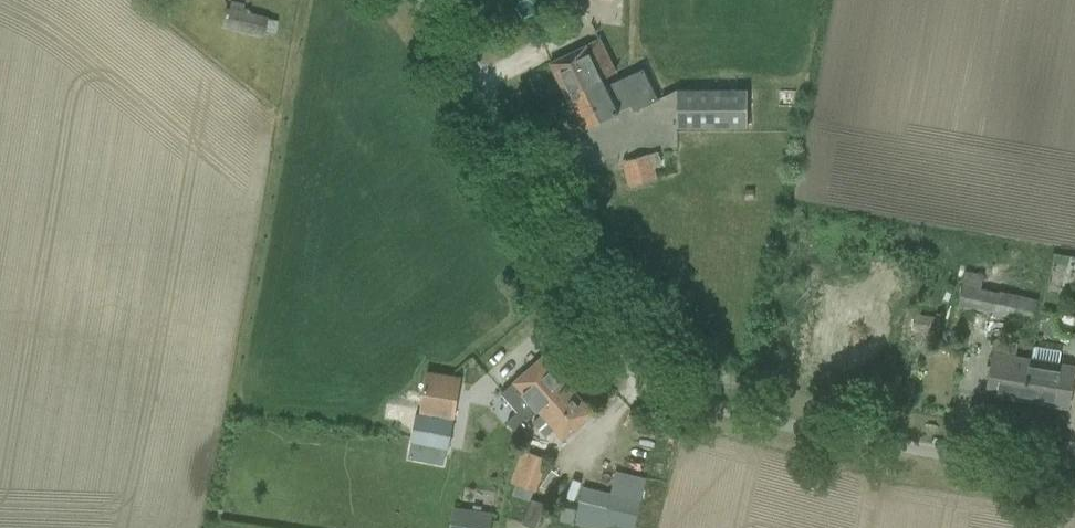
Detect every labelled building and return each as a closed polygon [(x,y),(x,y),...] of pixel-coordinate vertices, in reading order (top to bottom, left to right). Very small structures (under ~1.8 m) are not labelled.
[(227,26),(263,35),(264,31),(274,34),(277,20),(242,11),(244,4),(231,1),(229,8),(226,8),(225,12),(230,13),(227,26)] [(551,62),(567,96),(603,78),(618,71),(602,37),(551,62)] [(567,96),(584,129),(620,111),(619,111),(631,105),(633,110),(659,98),(644,67),(607,85),(603,78),(567,96)] [(679,89),(679,127),(748,126),(748,89),(679,89)] [(624,159),(631,186),(656,179),(650,154),(627,160),(626,159),(624,159)] [(754,188),(746,188),(746,199),(754,199),(754,188)] [(967,268),(960,307),(1036,319),(1040,296),(984,287),(987,272),(967,268)] [(915,313),(912,329),(941,335),(944,319),(915,313)] [(997,340),(987,393),(1024,400),(1031,360),(1017,358),(1020,344),(997,340)] [(507,421),(519,435),(531,424),(527,420),(539,410),(569,384),(545,356),(502,392),(518,411),(507,421)] [(1024,400),(1068,408),(1074,372),(1074,369),(1058,366),(1031,360),(1024,400)] [(408,456),(446,463),(461,376),(428,370),(421,413),(416,412),(408,456)] [(555,428),(563,438),(593,412),(569,384),(539,410),(542,413),(533,421),(546,436),(555,428)] [(519,450),(514,485),(543,488),(547,454),(519,450)] [(588,527),(635,527),(647,475),(615,468),(610,492),(586,487),(577,525),(588,527)] [(523,523),(536,527),(544,504),(531,500),(523,523)] [(493,512),(457,506),(453,527),(490,527),(493,512)]
